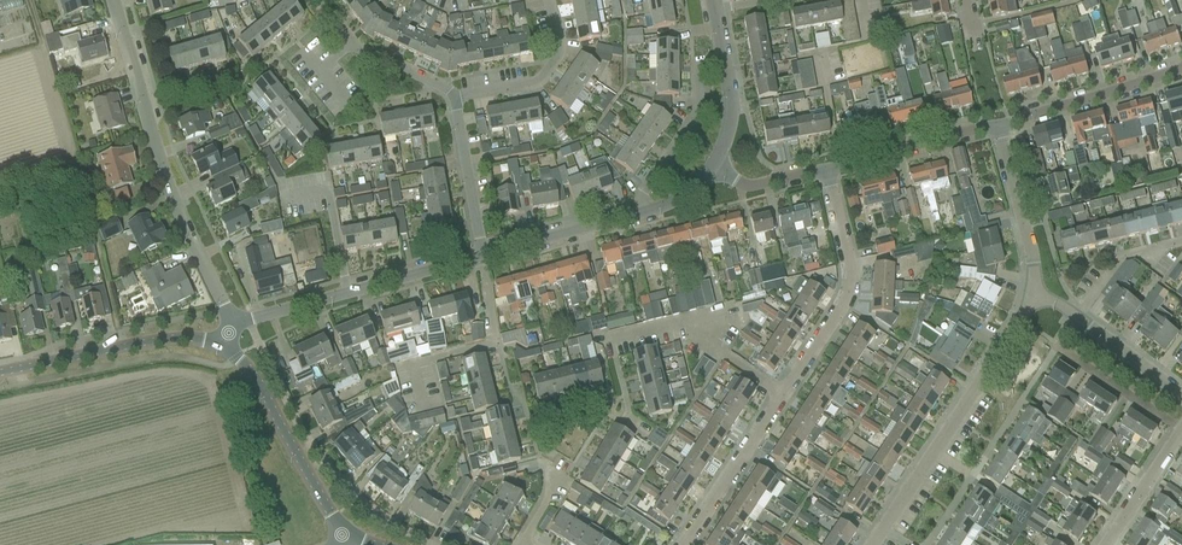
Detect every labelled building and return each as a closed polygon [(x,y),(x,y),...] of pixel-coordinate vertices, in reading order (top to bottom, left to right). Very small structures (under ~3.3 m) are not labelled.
[(78,12),(89,9),(87,0),(65,0),(70,14),(78,12)] [(152,17),(163,14),(169,12),(172,11),(170,2),(176,0),(147,0),(152,17)] [(293,25),(303,17),(289,0),(280,7),(279,8),(293,25)] [(361,0),(341,0),(344,3),(349,10),(361,0)] [(349,10),(357,20),(367,12),(372,8),(371,8),(367,2),(370,0),(361,0),(349,10)] [(574,17),(595,13),(593,0),(571,4),(574,17)] [(620,9),(618,0),(611,0),(610,0),(612,10),(620,9)] [(648,3),(651,16),(672,12),(670,0),(667,0),(648,3)] [(936,18),(948,16),(945,0),(937,0),(929,1),(929,0),(910,4),(912,14),(931,11),(932,19),(936,18)] [(992,17),(1008,14),(1017,13),(1015,0),(989,0),(992,17)] [(1143,18),(1155,15),(1151,0),(1138,0),(1143,18)] [(1179,17),(1173,0),(1163,0),(1170,20),(1179,17)] [(416,1),(411,11),(420,15),(425,6),(416,1)] [(1096,3),(1088,6),(1091,16),(1099,14),(1096,3)] [(511,6),(510,6),(512,16),(518,15),(519,20),(526,19),(524,11),(523,4),(520,4),(511,6)] [(838,5),(823,7),(826,24),(841,22),(840,15),(839,7),(838,5)] [(854,12),(853,5),(839,7),(840,15),(854,12)] [(374,6),(371,8),(372,8),(367,12),(357,20),(364,28),(360,31),(365,37),(381,16),(374,6)] [(236,15),(234,7),(224,9),(226,17),(236,15)] [(626,18),(633,16),(632,7),(624,8),(626,18)] [(810,27),(826,24),(823,7),(808,10),(810,27)] [(279,8),(269,17),(283,34),(293,25),(279,8)] [(881,10),(883,20),(890,18),(889,8),(881,10)] [(614,20),(621,19),(620,9),(612,10),(614,20)] [(795,30),(810,27),(808,10),(792,13),(792,12),(791,12),(794,30),(795,30)] [(1131,29),(1127,15),(1125,10),(1116,13),(1122,31),(1131,29)] [(210,20),(208,12),(198,15),(200,22),(210,20)] [(646,31),(653,30),(662,28),(674,26),(672,12),(651,16),(644,17),(646,31)] [(840,15),(841,22),(856,20),(854,12),(840,15)] [(1044,27),(1055,24),(1052,12),(1030,18),(1031,22),(1036,41),(1047,38),(1044,27)] [(576,30),(598,26),(595,13),(574,17),(576,30)] [(1131,29),(1139,26),(1135,13),(1127,15),(1131,29)] [(191,25),(200,22),(198,15),(188,18),(191,25)] [(391,23),(392,21),(381,16),(365,37),(372,40),(374,36),(383,40),(391,23)] [(269,17),(259,25),(272,42),(283,34),(269,17)] [(762,18),(743,21),(744,22),(747,37),(765,34),(762,18)] [(173,22),(176,29),(185,27),(183,19),(173,22)] [(398,26),(391,23),(383,40),(395,46),(406,21),(401,19),(398,26)] [(841,22),(843,29),(857,27),(856,20),(841,22)] [(1154,23),(1164,50),(1181,44),(1177,34),(1176,28),(1167,31),(1163,20),(1154,23)] [(406,21),(395,46),(402,49),(407,51),(415,34),(410,32),(408,31),(411,23),(406,21)] [(429,21),(425,30),(430,32),(434,23),(429,21)] [(1018,21),(1009,23),(1011,31),(1020,29),(1018,21)] [(1094,40),(1089,21),(1080,24),(1086,42),(1094,40)] [(176,29),(173,22),(164,25),(166,32),(176,29)] [(1036,41),(1031,22),(1023,25),(1028,43),(1036,41)] [(1147,56),(1164,50),(1154,23),(1146,26),(1150,37),(1141,40),(1143,44),(1147,56)] [(435,24),(431,32),(436,35),(439,26),(435,24)] [(997,35),(1009,31),(1007,24),(995,27),(997,35)] [(1086,42),(1080,24),(1072,27),(1077,45),(1086,42)] [(259,25),(248,33),(262,50),(272,42),(259,25)] [(578,43),(600,39),(598,26),(576,30),(578,43)] [(947,26),(936,28),(940,45),(951,43),(947,26)] [(843,32),(844,36),(858,34),(857,27),(843,29),(843,32)] [(519,56),(532,54),(527,28),(522,29),(523,37),(516,38),(519,56)] [(419,56),(430,32),(425,30),(422,37),(415,34),(407,51),(412,53),(419,56)] [(642,30),(626,32),(626,39),(643,38),(642,30)] [(422,58),(431,62),(439,45),(432,42),(436,35),(431,32),(430,32),(419,56),(422,58)] [(519,56),(516,38),(508,39),(507,32),(501,33),(506,59),(519,56)] [(82,64),(94,61),(106,57),(100,38),(80,44),(78,35),(66,39),(60,40),(58,33),(53,35),(44,37),(49,54),(62,50),(63,54),(78,50),(78,51),(82,64)] [(243,60),(249,55),(252,59),(262,50),(248,33),(238,42),(239,42),(232,48),(243,60)] [(493,61),(506,59),(501,33),(496,34),(497,42),(489,43),(493,61)] [(750,53),(768,49),(765,34),(747,37),(750,53)] [(828,34),(815,36),(816,44),(817,49),(817,50),(830,47),(828,34)] [(845,44),(860,42),(858,34),(844,36),(845,44)] [(1109,37),(1118,65),(1135,60),(1128,38),(1119,41),(1117,35),(1109,37)] [(908,36),(898,38),(904,59),(914,57),(908,36)] [(219,38),(206,41),(213,62),(225,59),(223,51),(230,49),(227,37),(220,39),(219,38)] [(485,63),(493,61),(489,43),(482,44),(480,37),(475,38),(480,64),(485,63)] [(1099,69),(1100,69),(1100,70),(1118,65),(1109,37),(1101,40),(1103,46),(1093,49),(1099,69)] [(480,64),(475,38),(469,39),(471,46),(463,48),(467,66),(480,64)] [(626,47),(643,45),(643,38),(626,39),(626,47)] [(894,40),(888,42),(890,50),(896,49),(894,40)] [(1050,43),(1049,43),(1056,66),(1049,68),(1052,76),(1054,84),(1071,79),(1066,63),(1064,54),(1063,52),(1061,43),(1060,40),(1050,43)] [(213,62),(206,41),(194,45),(200,66),(213,62)] [(448,74),(451,47),(440,42),(439,45),(431,62),(441,66),(439,70),(448,74)] [(656,57),(678,57),(678,43),(666,44),(656,44),(656,57)] [(181,49),(187,70),(200,66),(194,45),(181,49)] [(466,66),(467,66),(463,48),(463,45),(451,47),(448,74),(457,72),(456,68),(466,66)] [(611,56),(613,49),(597,45),(595,53),(611,56)] [(810,45),(798,48),(799,53),(811,51),(814,50),(814,49),(813,45),(810,45)] [(1006,46),(1007,50),(1011,66),(1008,67),(1010,78),(1003,81),(1005,88),(1004,88),(1004,89),(1005,89),(1007,96),(1024,91),(1020,76),(1017,67),(1018,66),(1015,56),(1014,49),(1013,49),(1012,45),(1006,46)] [(174,73),(187,70),(181,49),(168,52),(174,73)] [(768,49),(750,53),(752,68),(770,65),(770,64),(779,63),(778,56),(769,58),(768,49)] [(1066,63),(1071,79),(1089,74),(1086,62),(1082,49),(1064,54),(1066,63)] [(610,60),(611,56),(595,53),(594,60),(610,64),(610,60)] [(591,79),(599,68),(581,56),(573,67),(591,79)] [(639,64),(634,65),(634,61),(634,56),(626,56),(626,61),(627,70),(634,70),(639,70),(639,64)] [(648,70),(678,70),(678,66),(681,66),(681,57),(678,57),(656,57),(648,57),(648,70)] [(799,77),(813,74),(811,61),(796,63),(799,76),(799,77)] [(1039,75),(1038,71),(1036,62),(1018,66),(1017,67),(1020,76),(1024,91),(1042,87),(1039,75)] [(752,68),(755,83),(773,80),(770,65),(752,68)] [(918,68),(921,77),(923,86),(931,84),(926,66),(918,68)] [(584,90),(591,79),(573,67),(566,77),(584,90)] [(648,83),(656,83),(678,83),(678,70),(648,70),(648,83)] [(921,102),(912,104),(904,70),(895,72),(904,107),(908,122),(925,118),(923,110),(924,110),(924,109),(923,109),(921,102)] [(882,82),(888,80),(889,83),(894,81),(894,79),(895,78),(893,72),(880,75),(882,82)] [(800,84),(815,81),(813,74),(799,77),(800,84)] [(947,83),(944,74),(936,76),(942,96),(932,99),(937,115),(954,110),(948,86),(947,83)] [(252,90),(261,100),(278,86),(269,76),(252,90)] [(800,84),(799,77),(799,76),(793,77),(796,92),(801,91),(800,84)] [(576,101),(584,90),(566,77),(558,88),(576,101)] [(773,80),(755,83),(758,99),(757,99),(776,96),(776,95),(773,80)] [(801,91),(816,89),(815,81),(800,84),(801,91)] [(860,89),(860,88),(858,81),(848,84),(850,92),(860,89)] [(956,84),(948,86),(954,110),(972,105),(965,82),(956,84)] [(652,102),(670,108),(671,108),(670,97),(678,97),(678,83),(656,83),(657,96),(654,97),(652,102)] [(835,87),(828,88),(830,97),(844,94),(850,92),(848,84),(847,84),(846,84),(835,87)] [(269,110),(286,96),(278,86),(261,100),(269,110)] [(568,112),(576,101),(558,88),(550,99),(568,112)] [(908,122),(904,107),(903,107),(901,98),(886,102),(882,88),(875,90),(876,96),(880,109),(886,108),(887,111),(886,111),(890,127),(908,122)] [(1162,117),(1164,126),(1165,126),(1181,122),(1179,114),(1181,113),(1181,92),(1165,97),(1170,115),(1162,117)] [(608,107),(614,99),(608,94),(602,103),(608,107)] [(792,103),(805,101),(804,95),(790,97),(792,103)] [(876,95),(867,97),(868,103),(871,112),(872,112),(880,110),(879,109),(876,96),(876,95)] [(105,99),(94,103),(103,133),(114,130),(125,126),(122,127),(116,108),(120,107),(117,96),(105,99)] [(277,120),(294,106),(286,96),(269,110),(277,120)] [(779,105),(792,103),(790,97),(778,100),(779,105)] [(1145,128),(1157,125),(1151,100),(1133,105),(1140,130),(1142,138),(1143,140),(1147,155),(1157,152),(1153,138),(1148,139),(1145,128)] [(619,114),(625,105),(618,101),(612,109),(619,114)] [(760,109),(773,107),(772,101),(759,103),(760,109)] [(528,126),(541,123),(537,102),(524,104),(528,126)] [(670,108),(652,102),(650,107),(652,109),(645,119),(663,131),(670,121),(664,116),(670,108)] [(236,107),(235,107),(240,116),(247,112),(241,103),(236,107)] [(603,115),(608,107),(602,103),(596,111),(603,115)] [(515,128),(528,126),(524,104),(511,107),(515,128)] [(878,130),(875,118),(874,115),(872,115),(872,112),(871,112),(866,113),(864,104),(854,106),(854,107),(854,108),(857,119),(861,135),(878,130)] [(1142,138),(1140,130),(1133,105),(1116,110),(1121,128),(1113,130),(1117,144),(1142,138)] [(210,106),(202,108),(205,115),(208,114),(212,112),(210,106)] [(286,130),(303,117),(294,106),(277,120),(286,130)] [(502,130),(515,128),(511,107),(498,109),(502,130)] [(422,132),(423,132),(435,130),(435,129),(432,112),(431,109),(418,111),(422,132)] [(501,131),(502,130),(498,109),(485,111),(489,133),(501,131)] [(567,135),(562,128),(569,123),(559,110),(547,118),(555,131),(555,132),(560,140),(567,135)] [(423,138),(422,132),(418,111),(405,113),(409,135),(410,140),(423,138)] [(245,125),(246,124),(252,121),(247,112),(240,116),(245,125)] [(392,116),(396,137),(409,135),(405,113),(392,116)] [(1113,127),(1107,129),(1103,113),(1087,117),(1094,143),(1102,141),(1104,148),(1117,145),(1117,144),(1113,130),(1113,127)] [(187,140),(199,136),(205,135),(203,128),(211,125),(208,114),(205,115),(179,122),(182,132),(185,132),(187,140)] [(225,127),(208,133),(211,141),(229,133),(242,128),(235,114),(234,115),(222,119),(225,127)] [(615,119),(609,114),(603,123),(609,127),(615,119)] [(797,143),(797,141),(799,140),(795,122),(794,122),(793,115),(778,117),(779,124),(783,143),(790,142),(791,144),(797,143)] [(380,122),(381,130),(383,140),(396,137),(392,116),(379,118),(380,122)] [(829,135),(826,116),(814,118),(810,119),(814,138),(829,135)] [(294,140),(294,141),(311,127),(303,117),(286,130),(294,140)] [(1078,143),(1072,144),(1078,168),(1088,165),(1084,151),(1087,150),(1085,145),(1086,145),(1094,143),(1087,117),(1072,121),(1075,133),(1078,143)] [(638,130),(655,142),(663,131),(645,119),(638,130)] [(795,122),(799,140),(814,138),(810,119),(795,122)] [(843,139),(861,135),(857,119),(851,121),(839,124),(843,139)] [(484,120),(476,121),(477,125),(477,128),(485,127),(484,120)] [(604,135),(609,127),(603,123),(597,131),(604,135)] [(767,146),(783,143),(779,124),(763,127),(767,146)] [(1046,128),(1052,151),(1058,149),(1056,145),(1057,145),(1064,143),(1062,136),(1059,125),(1046,128)] [(255,126),(249,129),(248,130),(253,138),(259,134),(255,126)] [(294,157),(302,150),(303,151),(320,137),(311,127),(294,141),(294,140),(285,147),(294,157)] [(1174,127),(1166,129),(1168,137),(1171,151),(1180,149),(1174,127)] [(1052,151),(1046,128),(1032,132),(1038,150),(1045,148),(1047,152),(1052,151)] [(242,129),(235,133),(238,139),(246,136),(242,129)] [(1164,129),(1158,131),(1161,140),(1167,138),(1164,129)] [(648,153),(655,142),(638,130),(630,141),(648,153)] [(265,143),(259,134),(253,138),(258,148),(265,143)] [(365,143),(369,164),(382,162),(378,140),(365,143)] [(95,141),(88,143),(90,149),(97,147),(95,141)] [(648,153),(630,141),(622,152),(640,164),(648,153)] [(520,155),(518,147),(517,142),(513,142),(514,148),(509,149),(510,157),(520,155)] [(352,145),(356,166),(369,164),(365,143),(352,145)] [(490,143),(481,144),(483,153),(490,152),(489,149),(491,148),(490,143)] [(581,152),(578,144),(568,147),(571,155),(581,152)] [(356,166),(352,145),(339,147),(343,169),(356,166)] [(499,151),(490,153),(491,161),(503,158),(507,157),(506,150),(505,146),(498,147),(499,151)] [(520,155),(530,153),(528,146),(518,147),(520,155)] [(330,171),(343,169),(339,147),(326,150),(328,162),(330,171)] [(568,147),(559,151),(561,159),(571,155),(568,147)] [(108,191),(121,188),(132,184),(128,168),(137,165),(132,149),(123,151),(122,150),(111,153),(98,157),(108,191)] [(239,166),(231,149),(215,157),(212,150),(192,159),(200,177),(216,169),(219,176),(239,166)] [(266,162),(273,158),(268,149),(261,153),(265,160),(266,162)] [(958,181),(962,192),(958,193),(959,198),(963,212),(967,210),(975,208),(970,189),(969,190),(966,179),(970,177),(968,171),(969,171),(963,151),(950,155),(958,181)] [(1030,154),(1036,177),(1046,174),(1040,151),(1030,154)] [(613,161),(608,164),(620,179),(626,171),(633,175),(640,164),(622,152),(615,163),(613,161)] [(1066,155),(1070,169),(1077,167),(1073,153),(1066,155)] [(1119,154),(1112,156),(1114,165),(1122,163),(1119,154)] [(258,158),(248,162),(251,168),(261,163),(258,158)] [(271,170),(278,166),(273,158),(266,162),(271,170)] [(296,158),(287,165),(294,172),(302,166),(296,158)] [(429,170),(433,170),(444,168),(443,160),(442,160),(431,162),(427,162),(429,170)] [(383,171),(384,175),(385,178),(395,176),(393,169),(393,166),(389,163),(382,164),(383,171)] [(424,163),(414,165),(416,173),(426,171),(424,163)] [(215,208),(226,203),(235,199),(230,189),(245,182),(244,181),(250,179),(242,164),(239,166),(219,176),(223,182),(206,190),(215,208)] [(592,174),(599,194),(612,190),(610,183),(620,179),(608,164),(603,167),(604,169),(592,174)] [(943,164),(925,168),(929,184),(932,193),(949,188),(945,172),(946,171),(945,171),(943,164)] [(406,175),(416,173),(414,165),(404,167),(406,175)] [(555,189),(562,187),(562,186),(557,170),(556,165),(552,166),(553,171),(549,172),(548,169),(539,170),(540,177),(541,185),(545,208),(558,206),(555,189)] [(557,170),(562,186),(567,185),(574,203),(587,198),(579,178),(569,182),(564,167),(557,170)] [(1062,206),(1072,204),(1068,187),(1081,183),(1077,167),(1055,173),(1057,180),(1047,183),(1052,201),(1056,200),(1057,201),(1059,200),(1058,199),(1060,199),(1062,206)] [(909,181),(910,181),(912,188),(920,186),(923,197),(926,196),(930,213),(937,211),(935,203),(932,194),(932,193),(929,184),(925,168),(908,172),(910,180),(909,180),(909,181)] [(518,170),(519,175),(522,193),(522,194),(529,193),(532,210),(545,208),(541,185),(530,187),(529,176),(525,177),(524,169),(518,170)] [(1149,178),(1145,171),(1139,176),(1143,182),(1149,178)] [(423,189),(445,185),(442,172),(421,176),(423,189)] [(592,174),(579,178),(587,198),(599,194),(592,174)] [(385,181),(385,178),(384,175),(378,176),(379,183),(376,184),(377,192),(387,190),(385,181)] [(514,194),(522,193),(519,175),(510,176),(512,189),(510,189),(498,191),(502,215),(517,212),(514,194)] [(894,176),(876,181),(882,204),(883,206),(892,204),(891,201),(900,199),(894,176)] [(1123,177),(1113,180),(1116,190),(1126,187),(1123,177)] [(876,181),(859,185),(863,201),(865,208),(882,204),(876,181)] [(1163,185),(1164,192),(1176,189),(1175,182),(1163,185)] [(392,194),(399,193),(398,183),(390,184),(392,194)] [(359,187),(361,195),(371,193),(369,185),(359,187)] [(426,202),(447,198),(445,185),(423,189),(417,190),(420,203),(426,202)] [(1164,192),(1163,185),(1151,189),(1153,195),(1164,192)] [(361,195),(359,187),(350,189),(351,196),(361,195)] [(343,190),(333,192),(335,199),(345,198),(343,190)] [(1134,200),(1146,197),(1144,190),(1132,193),(1134,200)] [(909,208),(917,206),(913,191),(905,193),(909,208)] [(131,193),(120,193),(120,207),(131,207),(131,193)] [(265,193),(255,198),(257,202),(267,197),(265,193)] [(399,193),(392,194),(393,204),(401,203),(399,193)] [(1122,203),(1134,200),(1132,193),(1120,196),(1122,203)] [(379,203),(389,201),(388,194),(378,195),(379,203)] [(363,206),(373,204),(371,196),(361,198),(363,206)] [(849,209),(858,206),(856,197),(847,199),(849,209)] [(229,238),(240,232),(249,228),(243,216),(259,208),(257,202),(255,198),(248,201),(237,206),(240,212),(221,221),(229,238)] [(353,208),(363,206),(361,198),(352,200),(353,208)] [(428,215),(449,211),(447,198),(426,202),(428,214),(428,215)] [(964,216),(963,212),(959,198),(951,200),(955,219),(964,216)] [(1102,201),(1103,208),(1115,204),(1113,198),(1102,201)] [(345,201),(335,203),(337,211),(347,209),(345,201)] [(1103,208),(1102,201),(1089,204),(1091,211),(1103,208)] [(801,258),(804,257),(816,254),(812,241),(807,242),(804,230),(811,228),(807,212),(820,209),(818,203),(806,206),(790,210),(795,232),(798,244),(801,258)] [(905,203),(897,205),(901,219),(909,217),(905,203)] [(1181,225),(1181,204),(1169,208),(1173,227),(1181,225)] [(883,207),(885,216),(891,214),(889,205),(883,207)] [(1072,216),(1084,213),(1083,206),(1070,209),(1072,216)] [(967,210),(973,229),(986,226),(984,218),(980,219),(976,208),(975,208),(967,210)] [(1158,231),(1173,227),(1169,208),(1153,212),(1158,231)] [(396,220),(404,219),(402,209),(395,210),(396,220)] [(1072,216),(1070,209),(1048,214),(1049,221),(1065,217),(1069,233),(1060,236),(1065,254),(1081,250),(1076,232),(1072,216)] [(789,260),(801,258),(798,244),(795,232),(790,210),(776,214),(779,225),(782,236),(785,248),(786,247),(789,260)] [(449,211),(428,215),(432,238),(448,235),(447,225),(452,224),(449,211)] [(1143,235),(1158,231),(1153,212),(1138,216),(1143,235)] [(724,235),(742,231),(738,215),(721,219),(724,235)] [(768,215),(750,220),(753,231),(755,237),(764,235),(766,243),(767,245),(775,243),(771,227),(768,215)] [(142,253),(150,250),(161,244),(160,242),(166,239),(162,231),(156,234),(148,216),(129,225),(142,253)] [(1128,239),(1143,235),(1138,216),(1123,220),(1128,239)] [(105,241),(121,233),(115,219),(98,228),(105,241)] [(399,236),(407,235),(404,219),(396,220),(399,236)] [(721,219),(703,224),(707,239),(709,244),(710,251),(721,248),(727,272),(728,271),(730,278),(735,276),(734,274),(733,268),(732,266),(727,245),(726,240),(724,235),(721,219)] [(1112,242),(1128,239),(1123,220),(1107,224),(1112,242)] [(260,236),(271,234),(283,232),(281,221),(258,225),(260,236)] [(384,246),(397,244),(393,222),(380,224),(384,246)] [(371,248),(384,246),(380,224),(367,227),(371,248)] [(690,244),(707,239),(703,224),(686,228),(690,244)] [(1097,246),(1112,242),(1107,224),(1092,228),(1097,246)] [(988,233),(986,226),(973,229),(971,229),(972,232),(961,236),(963,242),(970,240),(973,254),(972,254),(972,255),(998,248),(1001,248),(998,237),(996,238),(995,232),(988,233)] [(357,251),(371,248),(367,227),(354,229),(357,251)] [(673,248),(690,244),(686,228),(670,232),(673,248)] [(1081,250),(1097,246),(1092,228),(1076,232),(1081,250)] [(344,253),(357,251),(354,229),(340,232),(344,253)] [(656,252),(659,264),(664,262),(663,257),(675,255),(673,248),(670,232),(652,236),(656,252)] [(279,254),(285,253),(281,235),(274,237),(279,254)] [(652,236),(635,240),(640,263),(649,261),(650,266),(652,265),(659,264),(656,252),(652,236)] [(266,237),(253,241),(255,248),(268,244),(266,237)] [(877,256),(895,251),(891,238),(874,243),(877,256)] [(623,268),(624,272),(633,270),(632,265),(640,263),(635,240),(618,245),(621,260),(623,268)] [(891,254),(893,261),(915,256),(918,264),(919,263),(921,268),(929,270),(934,242),(914,246),(915,248),(891,254)] [(939,243),(934,248),(938,253),(943,248),(939,243)] [(732,266),(739,265),(733,244),(727,245),(732,266)] [(623,268),(621,260),(618,245),(600,249),(605,268),(614,266),(616,274),(618,273),(620,282),(626,280),(624,272),(623,268)] [(93,246),(84,248),(85,256),(84,256),(84,263),(94,264),(93,261),(97,260),(93,246)] [(282,289),(296,285),(293,274),(290,266),(282,269),(280,262),(268,266),(269,271),(260,274),(258,266),(262,265),(258,248),(245,252),(257,297),(282,290),(282,289)] [(1001,258),(1003,257),(1001,248),(998,248),(972,255),(976,270),(959,268),(959,273),(994,279),(996,270),(995,266),(1003,264),(1001,258)] [(705,276),(699,252),(692,254),(694,262),(693,262),(697,278),(705,276)] [(585,259),(570,263),(579,296),(582,295),(584,294),(585,294),(583,286),(583,285),(592,283),(590,275),(588,271),(585,259)] [(1125,262),(1111,281),(1118,286),(1132,267),(1125,262)] [(570,263),(555,267),(559,284),(561,291),(570,288),(571,289),(573,297),(579,296),(570,263)] [(782,280),(786,279),(782,264),(758,270),(762,285),(773,283),(782,281),(782,280)] [(1179,265),(1168,279),(1174,284),(1181,274),(1181,268),(1179,265)] [(893,284),(893,283),(894,267),(874,266),(873,283),(893,284)] [(544,288),(559,284),(555,267),(539,272),(544,288)] [(142,275),(149,289),(154,300),(159,298),(165,309),(171,307),(193,296),(180,269),(162,277),(157,268),(149,272),(142,275)] [(758,270),(747,272),(751,288),(752,288),(753,293),(740,296),(741,302),(765,297),(764,293),(764,292),(761,292),(759,286),(762,285),(758,270)] [(41,295),(36,271),(26,274),(31,297),(41,295)] [(544,288),(539,272),(525,276),(529,292),(537,290),(539,297),(540,297),(539,298),(542,306),(548,304),(546,296),(544,288)] [(50,304),(54,318),(56,330),(74,326),(71,314),(68,302),(75,301),(73,293),(69,273),(59,275),(63,291),(59,292),(61,302),(50,304)] [(958,277),(958,278),(974,280),(983,285),(982,286),(975,300),(992,309),(998,300),(996,298),(999,293),(992,289),(993,286),(994,279),(959,273),(958,277)] [(611,289),(610,286),(608,278),(607,274),(597,276),(601,292),(611,289)] [(529,292),(525,276),(509,280),(514,296),(529,292)] [(825,286),(813,278),(800,298),(816,309),(825,295),(821,292),(825,286)] [(516,304),(514,296),(509,280),(494,284),(498,300),(505,299),(508,307),(510,306),(512,314),(519,313),(516,304)] [(775,290),(784,288),(782,281),(773,283),(775,290)] [(709,282),(699,284),(705,308),(714,306),(709,282)] [(764,292),(775,290),(773,283),(762,285),(764,292),(764,293),(764,292)] [(893,284),(873,283),(872,299),(892,300),(893,293),(902,293),(903,284),(893,283),(893,284)] [(90,289),(73,293),(75,301),(75,302),(82,301),(85,311),(88,322),(104,319),(102,309),(109,307),(106,296),(104,286),(90,289)] [(1157,286),(1153,292),(1152,291),(1142,305),(1148,310),(1158,296),(1163,290),(1157,286)] [(1116,315),(1129,298),(1128,297),(1131,293),(1125,288),(1121,292),(1116,288),(1103,306),(1116,315)] [(925,289),(923,301),(933,306),(935,301),(927,297),(928,293),(930,293),(930,290),(925,289)] [(688,312),(696,310),(692,292),(684,294),(688,312)] [(548,304),(554,302),(552,294),(546,296),(548,304)] [(459,325),(470,322),(473,322),(466,295),(452,299),(457,316),(456,316),(459,325)] [(918,304),(919,296),(899,295),(899,303),(918,304)] [(992,309),(975,300),(966,295),(959,309),(954,306),(949,313),(956,316),(971,326),(975,318),(983,322),(986,317),(988,318),(992,309)] [(1172,318),(1160,309),(1165,301),(1158,296),(1148,310),(1155,315),(1141,334),(1153,343),(1166,326),(1172,318)] [(260,297),(251,300),(254,306),(262,302),(260,297)] [(791,311),(808,322),(816,309),(800,298),(791,311)] [(1128,324),(1134,315),(1141,306),(1129,298),(1116,315),(1128,324)] [(424,326),(425,331),(426,331),(428,346),(429,352),(446,350),(446,349),(444,338),(443,334),(440,320),(456,316),(457,316),(452,299),(428,305),(433,322),(424,324),(424,326)] [(667,301),(669,305),(671,316),(672,317),(680,315),(680,314),(677,303),(676,299),(667,301)] [(891,316),(892,300),(872,299),(871,314),(875,314),(875,320),(891,329),(897,319),(891,316)] [(21,317),(23,326),(25,337),(43,333),(40,321),(38,310),(35,301),(26,303),(29,315),(21,317)] [(921,323),(933,306),(923,301),(916,320),(921,323)] [(519,313),(525,311),(522,302),(516,304),(519,313)] [(763,303),(762,302),(741,307),(743,315),(748,314),(757,312),(765,317),(769,310),(762,306),(763,303)] [(658,303),(650,305),(654,321),(662,319),(658,303)] [(11,341),(7,324),(15,322),(11,305),(1,307),(4,317),(0,318),(0,343),(11,341)] [(646,323),(654,321),(650,305),(642,307),(646,323)] [(396,312),(402,333),(412,330),(413,334),(425,331),(424,326),(424,324),(423,320),(417,322),(413,307),(396,312)] [(773,322),(775,319),(777,316),(777,315),(769,310),(765,317),(757,312),(748,314),(750,321),(750,322),(760,328),(761,328),(767,318),(773,322)] [(783,324),(799,335),(808,322),(791,311),(787,318),(779,312),(777,315),(777,316),(775,319),(783,324)] [(402,333),(396,312),(380,316),(386,337),(402,333)] [(632,313),(620,316),(622,322),(623,327),(635,324),(633,319),(632,313)] [(942,337),(949,342),(965,352),(971,344),(969,342),(972,337),(966,333),(971,326),(956,316),(949,313),(945,320),(951,324),(942,337)] [(603,316),(589,320),(591,327),(592,332),(606,329),(603,316)] [(571,325),(570,325),(569,319),(561,321),(566,338),(574,336),(571,325)] [(371,351),(378,348),(366,320),(350,326),(358,346),(366,342),(367,342),(371,351)] [(916,320),(909,345),(913,348),(918,335),(936,347),(934,351),(929,358),(933,361),(943,368),(947,361),(954,365),(957,360),(959,361),(965,352),(949,342),(942,337),(921,323),(916,320)] [(739,338),(745,341),(748,343),(752,337),(749,334),(751,330),(758,335),(762,329),(761,328),(760,328),(750,322),(739,338)] [(574,336),(581,334),(578,323),(571,325),(574,336)] [(774,337),(790,348),(799,335),(783,324),(774,337)] [(472,337),(463,339),(465,345),(465,346),(484,341),(483,325),(471,326),(472,337)] [(875,336),(868,332),(858,325),(849,339),(866,350),(875,336)] [(335,332),(339,343),(345,357),(351,354),(349,349),(358,346),(350,326),(335,332)] [(1178,335),(1166,326),(1153,343),(1166,352),(1172,344),(1178,335)] [(503,346),(515,343),(516,343),(525,348),(528,348),(524,330),(512,333),(500,336),(503,346)] [(536,336),(527,338),(529,346),(538,344),(536,336)] [(590,337),(578,340),(577,340),(578,346),(579,346),(580,349),(584,366),(589,389),(602,386),(597,363),(590,365),(586,348),(590,347),(591,343),(590,337)] [(752,337),(748,343),(756,348),(760,342),(752,337)] [(765,350),(782,361),(790,348),(774,337),(765,350)] [(307,346),(316,365),(324,361),(329,371),(341,365),(340,363),(341,363),(338,355),(333,344),(327,347),(323,338),(307,346)] [(849,339),(840,352),(857,363),(866,350),(849,339)] [(567,343),(567,345),(568,349),(578,346),(577,340),(567,343)] [(415,349),(415,346),(413,341),(405,344),(409,360),(418,358),(418,357),(415,349)] [(675,355),(681,353),(678,343),(672,344),(675,355)] [(405,344),(395,347),(399,363),(409,360),(405,344)] [(552,347),(553,353),(563,350),(561,344),(552,347)] [(316,365),(307,346),(292,352),(298,366),(290,370),(298,386),(309,381),(313,379),(308,368),(316,365)] [(428,346),(415,349),(418,357),(429,354),(429,352),(428,346)] [(553,353),(552,347),(543,349),(544,355),(553,353)] [(633,354),(636,367),(647,364),(658,361),(655,349),(633,354)] [(375,354),(376,356),(377,356),(381,368),(390,365),(389,365),(386,354),(384,350),(375,354)] [(539,350),(526,354),(527,360),(541,356),(539,350)] [(773,375),(782,361),(765,350),(756,364),(773,375)] [(848,376),(857,363),(840,352),(831,365),(848,376)] [(882,365),(886,359),(879,354),(875,360),(882,365)] [(461,376),(465,375),(487,370),(484,357),(462,362),(463,368),(460,369),(461,376)] [(699,378),(709,362),(703,358),(692,374),(699,378)] [(348,379),(357,376),(349,359),(341,363),(340,363),(341,365),(344,371),(348,379)] [(676,360),(679,370),(685,368),(682,359),(676,360)] [(890,370),(894,364),(886,359),(882,365),(885,367),(879,377),(883,380),(890,370)] [(639,380),(661,374),(658,361),(647,364),(636,367),(639,380)] [(705,382),(715,366),(709,362),(699,378),(705,382)] [(902,362),(900,366),(895,373),(903,378),(908,371),(915,376),(917,372),(902,362)] [(435,365),(439,381),(448,378),(445,363),(444,363),(435,365)] [(717,371),(724,376),(729,367),(723,363),(717,371)] [(917,378),(915,377),(914,380),(924,387),(940,398),(948,384),(937,377),(940,372),(930,365),(928,364),(924,370),(932,375),(928,381),(919,374),(917,378)] [(831,365),(823,378),(840,389),(848,376),(831,365)] [(1047,379),(1041,388),(1059,399),(1060,399),(1065,390),(1069,385),(1075,375),(1060,365),(1049,380),(1047,379)] [(589,389),(584,366),(571,369),(577,392),(589,389)] [(681,380),(687,378),(685,368),(679,370),(681,380)] [(558,373),(564,395),(577,392),(571,369),(558,373)] [(468,388),(490,382),(487,370),(465,375),(468,388)] [(340,373),(339,377),(341,382),(348,379),(344,371),(340,373)] [(908,371),(903,378),(911,384),(913,380),(914,380),(915,377),(916,376),(915,376),(908,371)] [(286,372),(279,376),(281,380),(288,377),(286,372)] [(546,376),(551,398),(564,395),(558,373),(546,376)] [(642,393),(665,387),(661,374),(639,380),(642,393)] [(357,376),(348,379),(336,384),(339,392),(360,382),(357,376)] [(551,398),(546,376),(533,379),(538,402),(551,398)] [(756,392),(739,381),(733,377),(725,390),(730,394),(730,395),(747,405),(756,392)] [(823,378),(814,391),(831,402),(841,409),(839,412),(847,417),(851,411),(843,406),(845,403),(840,400),(836,395),(840,389),(823,378)] [(864,391),(869,383),(861,379),(858,382),(855,380),(854,382),(857,384),(856,386),(864,391)] [(468,388),(471,401),(494,395),(490,382),(468,388)] [(446,383),(440,384),(442,394),(448,393),(446,383)] [(869,383),(864,391),(873,396),(877,389),(873,386),(869,383)] [(685,395),(691,394),(689,384),(683,386),(683,389),(685,395)] [(1079,400),(1076,406),(1082,410),(1086,404),(1093,409),(1103,394),(1090,384),(1083,395),(1079,400)] [(667,396),(665,387),(642,393),(645,405),(668,399),(667,396)] [(702,394),(702,395),(706,397),(711,390),(707,387),(702,394)] [(924,387),(915,401),(931,411),(940,398),(924,387)] [(398,388),(386,394),(389,402),(400,395),(398,388)] [(229,398),(236,396),(234,390),(227,391),(229,398)] [(331,401),(338,398),(335,391),(309,403),(316,418),(327,412),(334,409),(331,401)] [(822,416),(831,402),(814,391),(805,404),(822,416)] [(445,404),(451,403),(448,393),(442,394),(445,404)] [(885,405),(890,398),(881,393),(877,400),(885,405)] [(1107,418),(1110,413),(1117,403),(1103,394),(1093,409),(1100,413),(1095,420),(1102,424),(1106,418),(1107,418)] [(389,402),(385,404),(395,416),(403,409),(400,395),(389,402)] [(471,401),(474,413),(474,414),(497,408),(494,395),(471,401)] [(698,401),(697,402),(702,404),(706,397),(702,395),(698,401)] [(738,418),(747,405),(730,395),(722,407),(725,409),(738,418)] [(864,395),(860,401),(866,405),(870,399),(864,395)] [(893,410),(897,403),(890,398),(885,405),(893,410)] [(649,418),(671,413),(668,399),(645,405),(649,418)] [(1055,421),(1067,404),(1060,399),(1059,399),(1047,416),(1055,421)] [(915,401),(907,413),(906,414),(922,424),(931,411),(915,401)] [(341,406),(334,409),(327,412),(316,418),(322,432),(339,424),(343,430),(361,419),(362,419),(373,412),(372,411),(373,410),(369,402),(362,405),(363,408),(355,412),(353,409),(345,413),(341,406)] [(699,416),(703,410),(695,404),(691,411),(699,416)] [(805,404),(797,417),(814,429),(814,428),(822,416),(805,404)] [(1062,426),(1074,409),(1067,404),(1055,421),(1062,426)] [(725,409),(722,407),(718,413),(714,410),(711,415),(712,415),(710,418),(713,420),(713,421),(729,432),(738,418),(725,409)] [(448,419),(467,415),(465,409),(453,411),(452,408),(446,409),(448,419)] [(488,428),(510,422),(507,409),(485,415),(488,428)] [(892,422),(898,427),(914,437),(922,424),(906,414),(907,413),(900,409),(892,422)] [(439,426),(446,424),(443,410),(435,412),(439,426)] [(703,410),(699,416),(708,422),(710,418),(712,415),(711,415),(703,410)] [(1044,419),(1030,410),(1020,424),(1042,438),(1051,424),(1044,419)] [(851,411),(847,417),(855,423),(860,416),(851,411)] [(365,424),(376,416),(373,412),(362,419),(361,419),(365,424)] [(431,428),(439,426),(435,412),(431,413),(428,414),(431,428)] [(1127,431),(1134,436),(1144,420),(1131,412),(1124,422),(1116,434),(1123,438),(1127,431)] [(431,428),(428,414),(421,415),(425,430),(431,428)] [(396,415),(390,420),(395,425),(401,422),(396,415)] [(418,432),(425,430),(421,415),(414,417),(418,432)] [(413,433),(418,432),(414,417),(407,419),(410,433),(413,433)] [(797,417),(788,431),(805,442),(805,441),(812,446),(821,433),(814,428),(814,429),(797,417)] [(462,433),(472,431),(468,418),(459,421),(462,433)] [(869,431),(873,424),(865,419),(860,425),(869,431)] [(1141,440),(1137,447),(1143,451),(1148,444),(1158,429),(1144,420),(1134,436),(1141,440)] [(721,445),(729,432),(713,421),(704,434),(721,445)] [(491,440),(513,435),(510,422),(488,428),(491,440)] [(334,446),(344,459),(367,439),(368,439),(369,437),(364,431),(365,430),(359,423),(348,432),(349,434),(334,446)] [(453,423),(446,424),(439,426),(441,435),(455,432),(453,423)] [(876,436),(880,429),(873,424),(869,431),(876,436)] [(1045,440),(1042,438),(1020,424),(1011,437),(1021,444),(1026,447),(1026,446),(1030,441),(1040,447),(1045,440)] [(627,450),(634,439),(614,427),(607,438),(627,450)] [(905,451),(914,437),(898,427),(889,440),(905,451)] [(431,428),(425,430),(418,432),(413,433),(422,440),(431,428)] [(651,435),(664,443),(668,436),(655,428),(651,435)] [(1088,447),(1094,451),(1107,432),(1101,429),(1088,447)] [(682,442),(686,435),(678,430),(674,437),(682,442)] [(788,431),(779,444),(797,455),(805,442),(788,431)] [(830,444),(835,437),(827,432),(822,439),(830,444)] [(1104,457),(1102,456),(1114,437),(1107,432),(1094,451),(1104,458),(1104,457)] [(712,458),(721,445),(704,434),(695,447),(712,458)] [(465,447),(471,445),(469,435),(463,437),(465,447)] [(506,450),(517,448),(513,435),(491,440),(494,453),(506,450)] [(664,443),(651,435),(647,441),(660,450),(664,443)] [(690,448),(695,441),(686,435),(682,442),(690,448)] [(835,437),(830,444),(838,449),(843,443),(835,437)] [(1011,437),(1003,450),(1005,452),(1017,460),(1022,453),(1026,456),(1031,449),(1026,446),(1026,447),(1021,444),(1011,437)] [(1067,455),(1076,441),(1070,437),(1061,451),(1067,455)] [(621,461),(627,450),(607,438),(601,449),(621,461)] [(364,469),(374,461),(380,455),(373,447),(374,446),(368,439),(367,439),(344,459),(356,472),(362,467),(364,469)] [(896,463),(905,451),(889,440),(880,453),(896,463)] [(1115,473),(1111,470),(1115,464),(1114,463),(1104,458),(1094,451),(1088,447),(1081,442),(1078,447),(1086,453),(1084,456),(1098,466),(1095,470),(1096,470),(1092,477),(1101,483),(1116,493),(1125,479),(1115,473)] [(770,457),(781,463),(788,468),(797,455),(779,444),(770,457)] [(468,456),(474,455),(471,445),(465,447),(468,456)] [(851,457),(855,450),(847,445),(843,452),(851,457)] [(703,471),(712,458),(695,447),(687,460),(703,471)] [(494,453),(497,466),(520,461),(517,448),(506,450),(494,453)] [(613,473),(621,461),(601,449),(593,461),(613,473)] [(644,461),(650,464),(657,453),(652,449),(644,461)] [(855,450),(851,457),(859,463),(863,456),(855,450)] [(1008,474),(1017,460),(1005,452),(1003,450),(994,464),(1008,474)] [(1058,468),(1067,455),(1061,451),(1052,464),(1058,468)] [(880,453),(871,467),(887,477),(896,463),(880,453)] [(1114,463),(1115,464),(1129,473),(1134,465),(1119,456),(1114,463)] [(390,462),(390,461),(385,457),(366,477),(370,482),(368,484),(380,493),(387,485),(394,476),(398,470),(399,469),(390,462)] [(665,469),(669,462),(661,457),(657,463),(665,469)] [(812,470),(817,463),(809,458),(804,465),(812,470)] [(471,472),(478,470),(475,460),(469,462),(471,472)] [(695,484),(703,471),(687,460),(678,473),(695,484)] [(607,484),(613,473),(593,461),(586,472),(607,484)] [(650,464),(644,461),(639,470),(644,473),(650,464)] [(673,474),(678,467),(669,462),(665,469),(673,474)] [(821,475),(825,468),(817,463),(812,470),(821,475)] [(999,487),(1008,474),(994,464),(985,478),(999,487)] [(1051,479),(1058,468),(1052,464),(1044,478),(1053,484),(1055,482),(1051,479)] [(516,472),(514,465),(499,469),(501,475),(501,476),(516,472)] [(871,467),(863,480),(879,490),(887,477),(871,467)] [(748,482),(765,493),(770,496),(779,483),(774,480),(757,468),(748,482)] [(400,470),(399,469),(398,470),(394,476),(387,485),(380,493),(394,504),(396,501),(401,504),(420,474),(415,471),(408,483),(405,481),(407,478),(404,473),(400,469),(400,470)] [(499,469),(486,472),(487,479),(501,475),(499,469)] [(600,495),(607,484),(586,472),(580,483),(600,495)] [(833,484),(838,477),(829,472),(825,478),(833,484)] [(686,497),(695,484),(678,473),(669,486),(686,497)] [(635,486),(641,478),(636,474),(630,483),(635,486)] [(653,475),(647,480),(651,485),(657,480),(653,475)] [(838,477),(833,484),(841,489),(845,482),(838,477)] [(1065,481),(1058,477),(1056,481),(1057,481),(1062,485),(1065,481)] [(1053,485),(1053,484),(1044,478),(1042,486),(1037,493),(1039,494),(1044,497),(1051,486),(1052,487),(1053,485)] [(458,504),(470,483),(462,479),(450,499),(458,504)] [(477,479),(473,486),(479,489),(483,483),(477,479)] [(854,493),(870,503),(879,490),(863,480),(854,493)] [(1067,498),(1072,491),(1057,481),(1056,481),(1055,482),(1053,484),(1053,485),(1052,487),(1067,498)] [(1069,489),(1075,493),(1086,500),(1089,494),(1107,506),(1116,493),(1101,483),(1096,490),(1090,485),(1087,489),(1075,481),(1069,489)] [(757,506),(765,493),(748,482),(740,495),(757,506)] [(630,495),(635,486),(630,483),(624,491),(630,495)] [(648,495),(652,489),(644,483),(640,490),(648,495)] [(1177,501),(1180,497),(1181,494),(1181,493),(1168,484),(1164,492),(1177,501)] [(522,498),(505,487),(501,485),(493,498),(514,511),(522,498)] [(831,494),(819,485),(814,493),(826,501),(831,494)] [(471,503),(479,489),(473,486),(465,499),(471,503)] [(577,486),(574,492),(580,496),(575,504),(582,508),(587,500),(591,494),(577,486)] [(677,510),(686,497),(669,486),(661,499),(677,510)] [(414,502),(408,513),(421,520),(431,502),(426,499),(430,492),(423,488),(414,502)] [(978,488),(969,502),(992,517),(992,516),(1000,504),(1001,503),(997,500),(993,498),(988,495),(978,488)] [(658,497),(660,494),(652,489),(648,495),(655,499),(653,502),(657,504),(652,513),(649,511),(645,516),(664,528),(667,523),(669,524),(677,510),(661,499),(658,497)] [(1044,497),(1039,494),(1030,506),(1004,489),(1000,495),(1004,498),(1032,517),(1034,514),(1036,510),(1045,498),(1044,497)] [(870,503),(854,493),(845,506),(861,517),(870,503)] [(591,494),(587,500),(594,504),(595,505),(599,499),(598,499),(591,494)] [(621,508),(627,499),(621,495),(616,504),(621,508)] [(748,519),(757,506),(740,495),(731,508),(748,519)] [(1159,523),(1162,518),(1167,521),(1173,513),(1180,517),(1181,514),(1181,512),(1170,504),(1160,497),(1151,511),(1158,515),(1155,520),(1159,523)] [(514,511),(493,498),(485,511),(507,524),(514,511)] [(782,498),(777,505),(778,506),(786,511),(790,504),(798,509),(782,498)] [(1000,504),(1028,522),(1031,518),(1032,517),(1004,498),(1001,503),(1000,504)] [(463,516),(471,503),(465,499),(457,512),(460,514),(463,516)] [(431,502),(421,520),(436,529),(442,518),(450,504),(443,500),(439,506),(431,502)] [(1087,528),(1096,515),(1074,500),(1065,514),(1072,518),(1087,528)] [(830,520),(835,513),(818,501),(813,508),(830,520)] [(1044,501),(1040,507),(1044,510),(1048,504),(1044,501)] [(960,515),(976,525),(980,518),(988,523),(992,517),(969,502),(960,515)] [(790,504),(786,511),(794,516),(798,509),(790,504)] [(611,507),(608,513),(614,516),(615,514),(617,511),(611,507)] [(739,532),(748,519),(731,508),(722,521),(739,532)] [(627,524),(634,514),(626,509),(623,514),(617,511),(615,514),(614,516),(627,524)] [(549,510),(546,515),(551,519),(554,514),(549,510)] [(1044,527),(1050,519),(1036,510),(1034,514),(1032,517),(1031,518),(1044,527)] [(460,514),(457,512),(454,511),(444,528),(450,531),(451,528),(460,514)] [(498,538),(507,524),(485,511),(477,525),(498,538)] [(563,541),(575,520),(576,521),(577,517),(571,513),(569,517),(562,512),(549,533),(563,541)] [(806,525),(810,518),(802,513),(798,519),(806,525)] [(783,523),(787,526),(792,518),(785,514),(781,521),(783,523)] [(967,539),(976,525),(960,515),(951,529),(967,539)] [(640,518),(636,523),(643,528),(647,522),(640,518)] [(814,530),(818,523),(810,518),(806,525),(814,530)] [(1039,535),(1044,527),(1031,518),(1028,522),(1026,526),(1039,535)] [(1078,542),(1087,528),(1072,518),(1067,525),(1061,520),(1056,527),(1078,542)] [(563,541),(569,544),(579,544),(589,529),(576,521),(575,520),(563,541)] [(739,532),(722,521),(714,534),(730,544),(738,544),(745,536),(739,532)] [(1136,534),(1152,544),(1160,544),(1163,540),(1166,535),(1155,527),(1145,521),(1136,534)] [(657,537),(661,532),(647,522),(643,528),(657,537)] [(498,538),(477,525),(474,523),(470,529),(477,533),(472,541),(479,544),(494,544),(498,538)] [(844,544),(848,544),(856,533),(840,523),(831,536),(844,544)] [(760,532),(776,542),(781,535),(776,532),(764,524),(760,532)] [(453,529),(449,535),(454,538),(458,532),(453,529)] [(579,544),(597,544),(602,537),(589,529),(579,544)] [(967,539),(951,529),(943,542),(947,544),(962,544),(967,539)] [(1172,531),(1168,537),(1179,544),(1181,544),(1181,538),(1172,531)] [(1019,535),(1014,532),(1005,544),(1006,544),(1013,544),(1019,535)] [(714,534),(706,544),(730,544),(714,534)] [(1136,534),(1129,544),(1152,544),(1136,534)] [(831,536),(825,544),(844,544),(831,536)] [(597,544),(615,544),(602,537),(597,544)]
